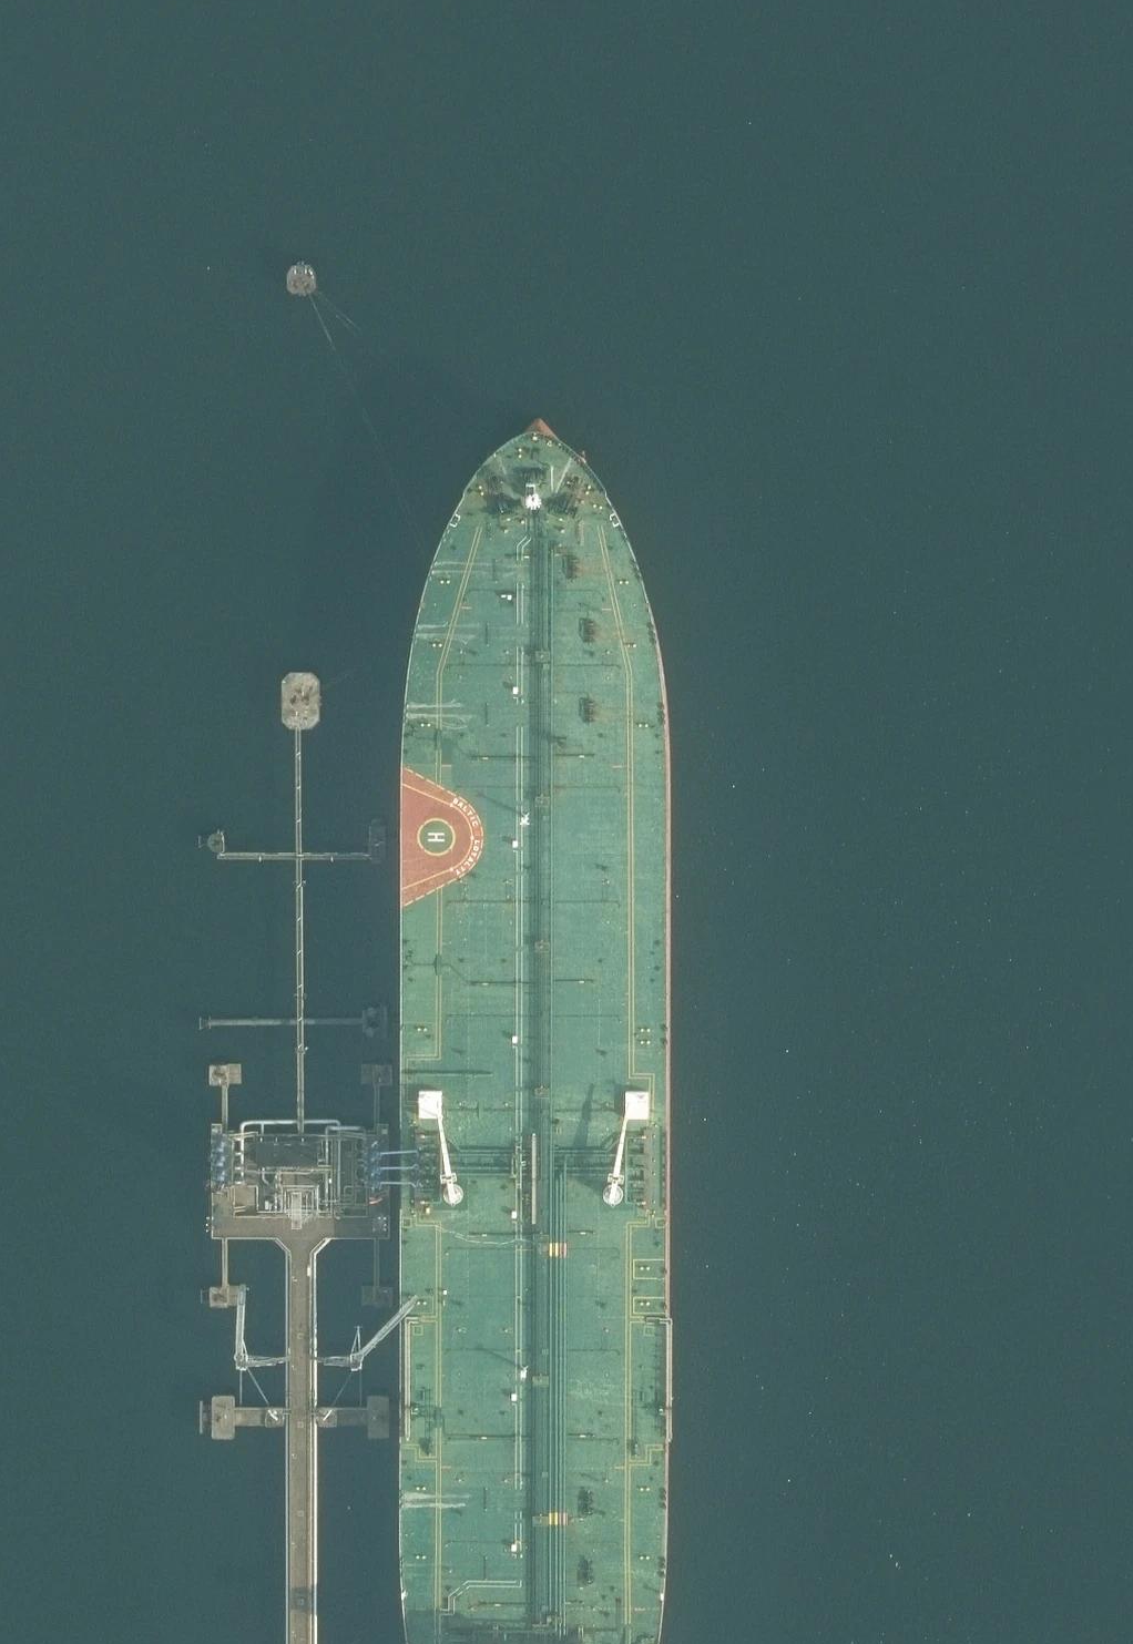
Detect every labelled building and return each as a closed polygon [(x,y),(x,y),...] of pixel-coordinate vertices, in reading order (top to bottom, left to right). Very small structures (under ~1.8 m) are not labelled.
[(258,1163),(320,1163),(320,1139),(259,1139),(258,1163)]
